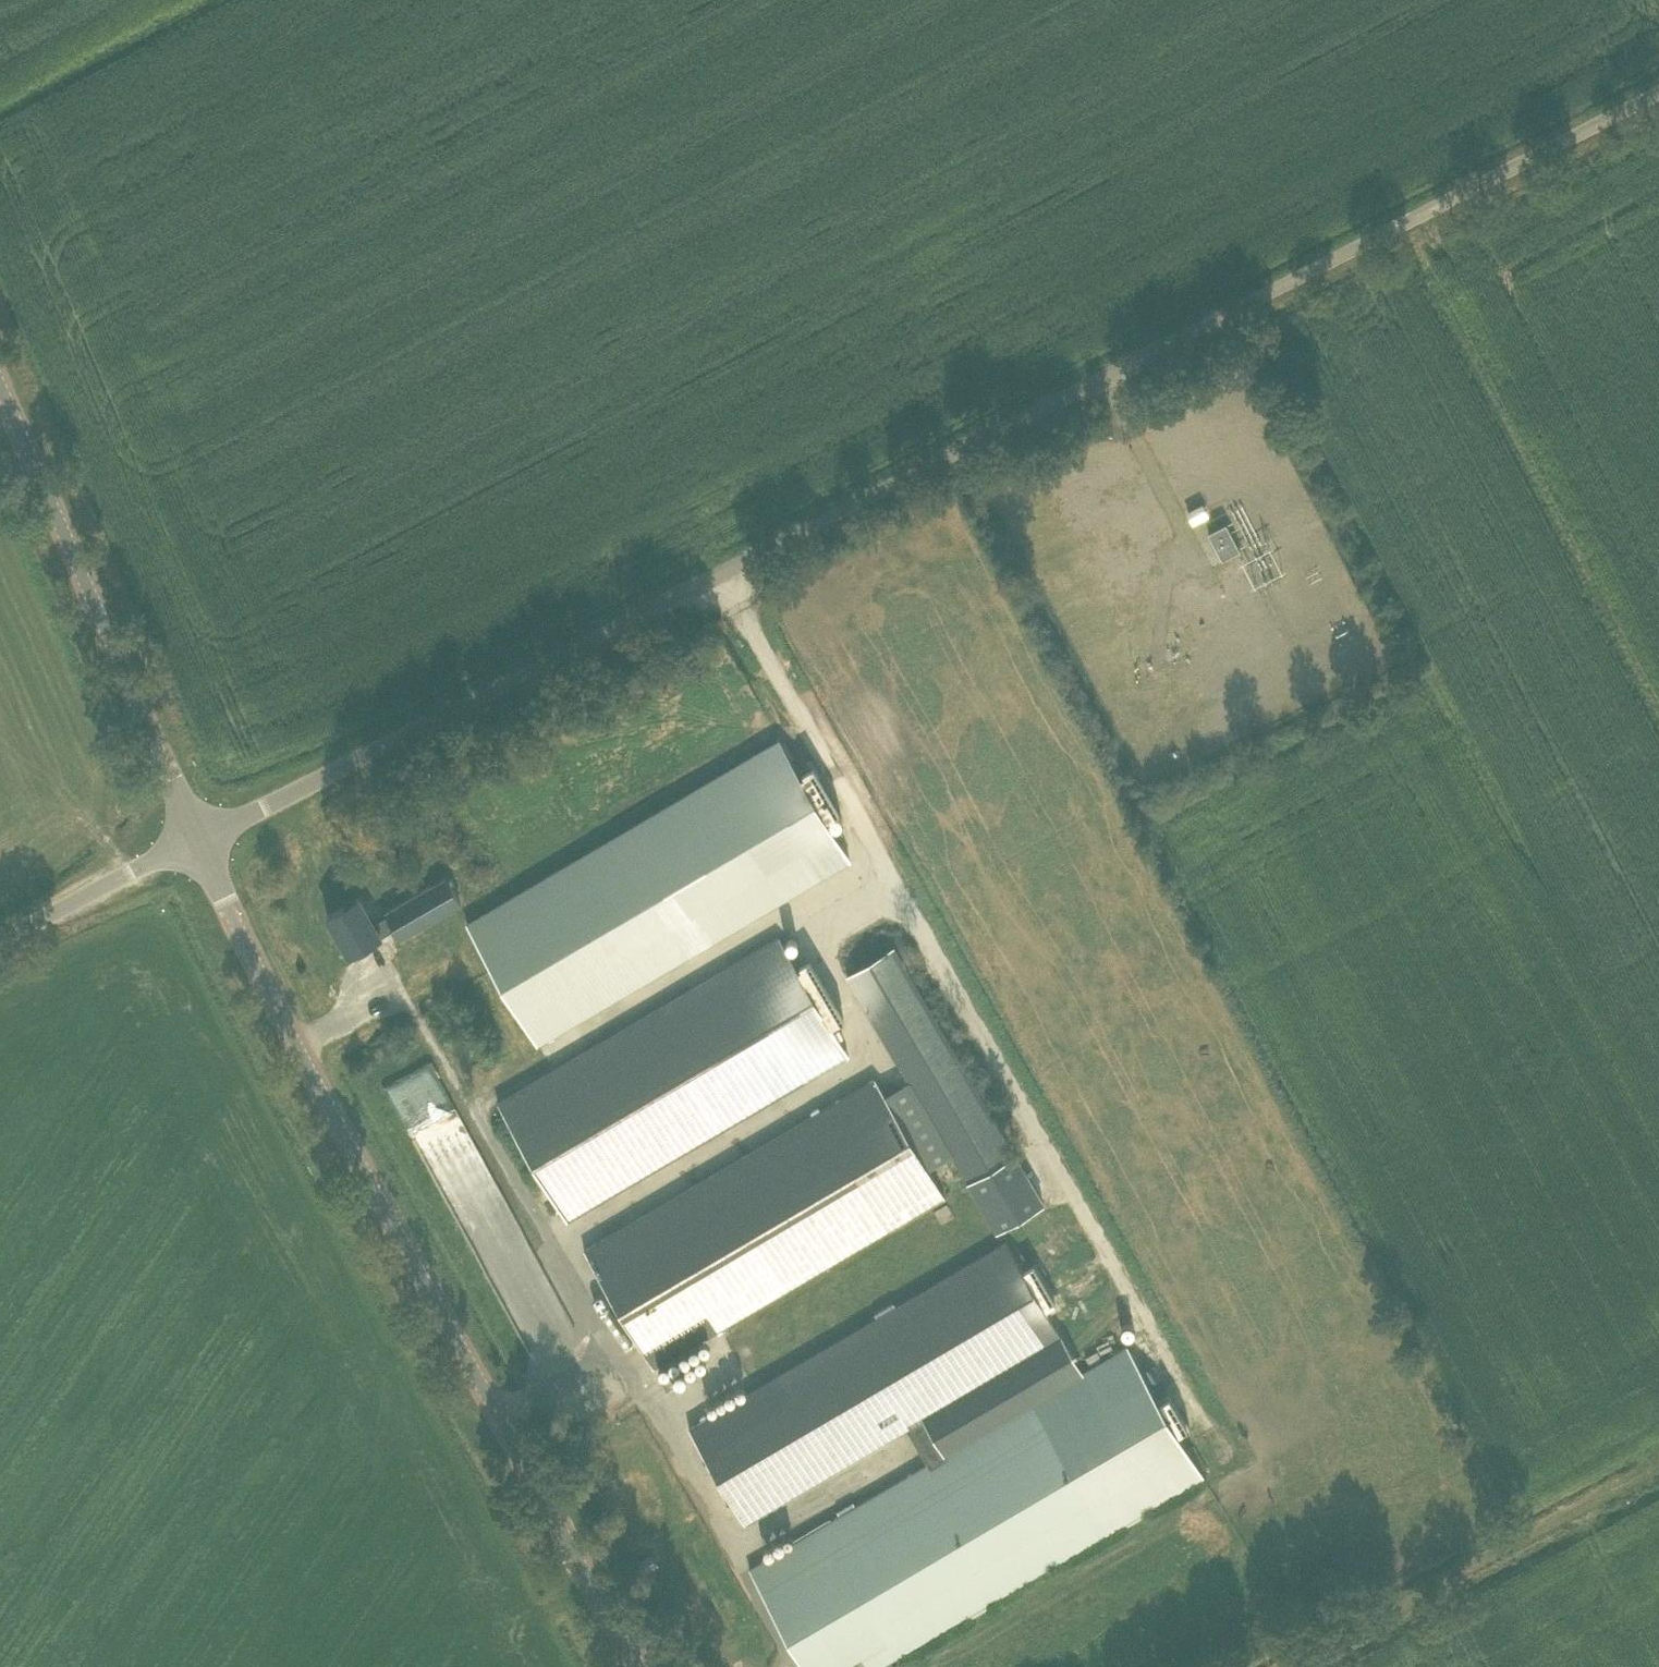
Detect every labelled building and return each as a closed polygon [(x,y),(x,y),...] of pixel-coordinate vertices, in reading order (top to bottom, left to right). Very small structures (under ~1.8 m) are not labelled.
[(1193,522),(1209,514),(1202,502),(1187,510),(1193,522)] [(1222,557),(1240,548),(1226,522),(1209,531),(1222,557)] [(537,1042),(850,858),(822,811),(833,804),(815,774),(804,781),(778,737),(466,921),(537,1042)] [(388,914),(373,922),(358,897),(328,915),(350,952),(380,935),(380,934),(395,925),(409,949),(431,935),(408,896),(386,909),(388,914)] [(497,1101),(567,1219),(803,1080),(803,1081),(849,1055),(778,935),(733,961),(733,962),(497,1101)] [(653,1366),(889,1228),(890,1228),(945,1196),(928,1167),(953,1154),(997,1230),(1043,1203),(893,947),(847,974),(909,1079),(884,1093),(874,1076),(819,1108),(819,1109),(584,1248),(653,1366)] [(390,1079),(400,1114),(420,1108),(421,1111),(443,1104),(432,1067),(390,1079)] [(911,1425),(932,1461),(749,1567),(808,1666),(837,1666),(887,1638),(897,1655),(968,1613),(970,1616),(988,1605),(986,1602),(1124,1521),(1126,1524),(1146,1512),(1144,1509),(1203,1475),(1177,1430),(1189,1424),(1169,1389),(1156,1395),(1127,1345),(1083,1371),(1006,1240),(689,1426),(745,1522),(911,1425)]
